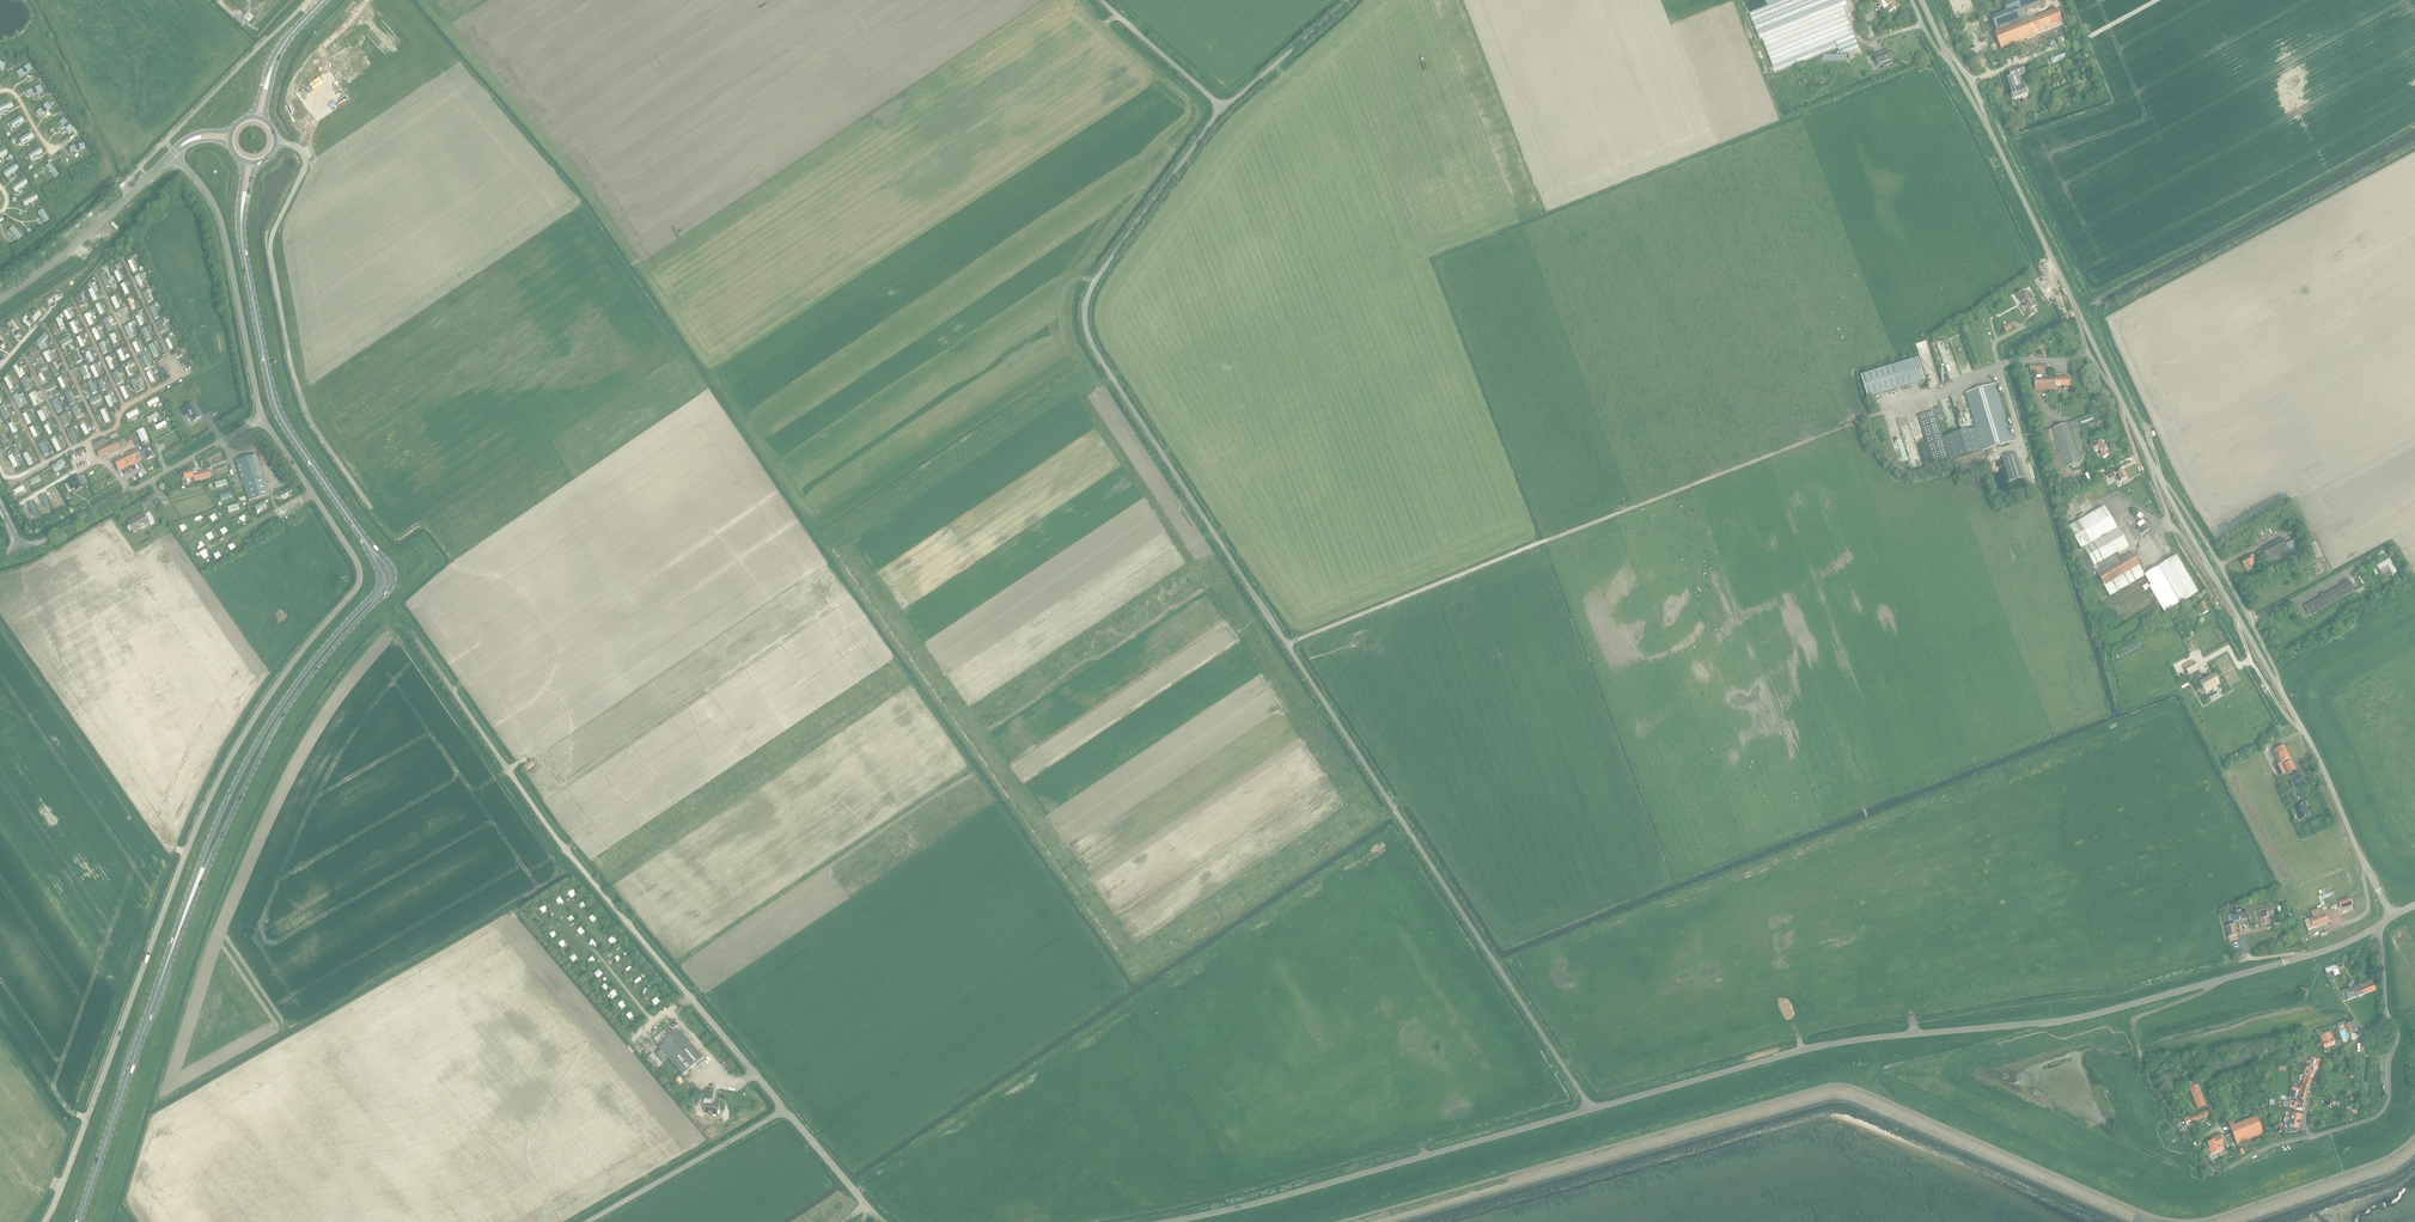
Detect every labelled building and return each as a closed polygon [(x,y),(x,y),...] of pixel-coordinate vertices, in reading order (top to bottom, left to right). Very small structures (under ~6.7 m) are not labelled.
[(1758,39),(1761,38),(1772,66),(1835,41),(1841,54),(1859,48),(1843,6),(1850,3),(1849,0),(1764,0),(1767,7),(1749,14),(1758,39)] [(1897,8),(1893,0),(1888,0),(1878,4),(1879,8),(1882,6),(1884,9),(1886,8),(1887,12),(1897,8)] [(2005,13),(2016,8),(2017,11),(2042,1),(2041,0),(2017,0),(2003,6),(2005,13)] [(1998,29),(1999,32),(2022,23),(2021,20),(2017,11),(2016,8),(2005,13),(1991,19),(1995,30),(1998,29)] [(2056,9),(2029,20),(2035,34),(2062,24),(2056,9)] [(2029,20),(2022,23),(1999,32),(1994,34),(2001,49),(2035,35),(2035,34),(2029,20)] [(1890,61),(1893,60),(1889,51),(1877,56),(1876,54),(1871,56),(1874,62),(1876,61),(1878,66),(1884,63),(1885,66),(1891,64),(1890,61)] [(29,65),(17,73),(20,77),(31,69),(29,65)] [(2024,86),(2022,86),(2018,76),(2024,73),(2022,66),(2009,71),(2012,78),(2007,80),(2013,93),(2012,94),(2015,100),(2027,95),(2025,89),(2024,86)] [(40,87),(27,92),(29,96),(42,91),(40,87)] [(0,107),(0,109),(1,112),(11,106),(9,102),(0,107)] [(48,104),(36,113),(40,116),(51,107),(48,104)] [(20,117),(10,124),(13,128),(23,121),(20,117)] [(63,119),(60,122),(68,132),(72,129),(63,119)] [(30,133),(20,139),(23,143),(33,138),(30,133)] [(39,148),(29,155),(32,159),(42,153),(39,148)] [(14,165),(6,171),(9,175),(17,169),(14,165)] [(50,165),(46,168),(54,177),(58,174),(50,165)] [(24,179),(16,186),(18,189),(26,184),(24,179)] [(35,195),(26,200),(28,203),(37,199),(35,195)] [(42,211),(38,213),(44,223),(48,220),(42,211)] [(12,227),(9,230),(17,238),(20,235),(12,227)] [(128,262),(133,273),(136,271),(131,260),(128,262)] [(110,286),(104,272),(100,274),(105,288),(110,286)] [(135,277),(139,286),(143,285),(141,281),(144,279),(142,276),(143,276),(142,273),(139,275),(138,274),(136,275),(137,277),(135,277)] [(88,290),(93,301),(97,300),(93,292),(96,290),(94,287),(88,290)] [(143,293),(147,303),(151,301),(147,291),(143,293)] [(2023,305),(2033,299),(2030,293),(2025,296),(2022,291),(2016,295),(2018,300),(2020,299),(2023,305)] [(52,292),(40,299),(43,304),(55,297),(52,292)] [(2033,299),(2023,305),(2027,311),(2025,312),(2028,317),(2034,314),(2032,309),(2037,306),(2033,299)] [(158,317),(153,306),(150,308),(155,318),(158,317)] [(36,310),(34,308),(31,312),(33,313),(29,318),(27,320),(31,324),(33,321),(40,314),(36,310)] [(117,312),(123,324),(126,322),(122,314),(124,313),(122,310),(117,312)] [(84,315),(89,326),(93,324),(90,318),(92,317),(90,314),(88,315),(88,314),(84,315)] [(56,320),(61,330),(65,328),(60,318),(56,320)] [(110,329),(105,319),(102,320),(107,330),(110,329)] [(157,322),(161,332),(165,330),(160,321),(157,322)] [(12,322),(8,325),(13,333),(14,332),(16,335),(19,333),(17,330),(18,330),(12,322)] [(125,327),(130,338),(134,337),(128,325),(125,327)] [(100,339),(95,328),(91,330),(96,341),(100,339)] [(150,340),(146,330),(145,330),(144,328),(141,329),(146,342),(150,340)] [(65,339),(70,349),(73,347),(69,337),(65,339)] [(80,338),(77,340),(82,349),(86,347),(80,338)] [(2036,344),(2039,349),(2047,344),(2044,340),(2036,344)] [(99,344),(103,355),(107,353),(104,346),(105,345),(104,342),(99,344)] [(84,354),(89,363),(92,362),(91,358),(94,357),(92,353),(88,355),(86,350),(82,352),(83,355),(84,354)] [(138,357),(142,365),(148,363),(145,357),(148,356),(148,357),(151,356),(149,352),(144,354),(144,355),(142,356),(138,357)] [(28,356),(33,366),(37,364),(32,354),(28,356)] [(105,359),(111,370),(114,369),(111,361),(112,361),(110,357),(109,357),(108,357),(105,359)] [(1918,357),(1860,375),(1867,398),(1925,381),(1918,357)] [(190,361),(181,365),(182,369),(192,365),(190,361)] [(50,366),(55,377),(59,375),(53,362),(48,364),(50,367),(50,366)] [(2030,365),(2031,373),(2047,373),(2047,365),(2030,365)] [(84,378),(87,376),(87,375),(86,372),(83,367),(79,368),(84,378)] [(125,368),(129,377),(132,375),(131,374),(133,373),(131,368),(129,369),(128,367),(125,368)] [(2063,389),(2069,389),(2069,378),(2034,379),(2035,390),(2057,389),(2057,386),(2063,385),(2063,389)] [(131,381),(136,393),(143,390),(141,384),(138,386),(136,383),(138,382),(137,379),(135,380),(135,379),(131,381)] [(1976,428),(1984,451),(2012,442),(1994,384),(1966,393),(1976,428)] [(53,395),(48,385),(45,387),(50,397),(53,395)] [(120,389),(124,399),(127,397),(126,396),(128,395),(128,393),(129,393),(128,391),(127,392),(126,390),(124,391),(123,388),(120,389)] [(70,406),(73,404),(68,394),(65,395),(70,406)] [(104,398),(110,408),(113,406),(110,399),(111,399),(110,397),(109,397),(108,396),(104,398)] [(161,400),(159,396),(149,402),(151,406),(152,405),(153,406),(156,405),(156,403),(161,400)] [(52,401),(57,413),(61,411),(58,404),(59,404),(58,402),(57,402),(56,400),(52,401)] [(186,415),(188,413),(193,422),(201,417),(193,403),(183,409),(186,415)] [(128,419),(139,413),(137,409),(126,415),(128,419)] [(108,420),(103,410),(100,412),(104,422),(108,420)] [(42,422),(46,420),(41,411),(37,412),(42,422)] [(1918,416),(1932,462),(1949,457),(1943,438),(1934,411),(1918,416)] [(148,422),(159,416),(157,412),(146,418),(148,422)] [(31,423),(26,413),(22,415),(28,425),(31,423)] [(2082,444),(2086,443),(2078,420),(2066,425),(2052,429),(2043,432),(2055,471),(2079,464),(2085,455),(2082,444)] [(165,421),(154,427),(156,430),(167,424),(165,421)] [(44,426),(49,435),(52,434),(47,425),(45,422),(43,423),(44,426)] [(80,426),(85,435),(89,433),(84,424),(80,426)] [(29,428),(34,438),(37,436),(33,427),(29,428)] [(1976,428),(1943,438),(1949,457),(1950,461),(1984,451),(1976,428)] [(136,433),(140,444),(147,441),(143,430),(136,433)] [(68,433),(73,443),(76,442),(71,432),(68,433)] [(24,448),(19,438),(16,440),(21,450),(24,448)] [(51,440),(57,452),(61,450),(55,438),(51,440)] [(92,443),(94,447),(105,443),(103,438),(92,443)] [(2107,450),(2108,449),(2103,439),(2096,443),(2096,444),(2091,446),(2094,451),(2099,449),(2101,453),(2100,454),(2102,458),(2109,454),(2107,450)] [(95,451),(97,457),(123,446),(121,440),(95,451)] [(146,460),(152,457),(147,446),(143,447),(143,446),(140,447),(140,449),(113,461),(117,471),(141,460),(141,459),(145,457),(146,460)] [(27,453),(23,455),(29,467),(33,465),(31,461),(32,460),(32,458),(30,459),(27,453)] [(2002,458),(2009,481),(2023,477),(2016,453),(2002,458)] [(8,457),(14,468),(18,466),(12,455),(8,457)] [(264,479),(263,479),(256,455),(235,461),(242,485),(243,485),(248,502),(269,496),(264,479)] [(51,467),(55,473),(63,467),(60,462),(51,467)] [(2089,474),(2091,478),(2105,471),(2103,467),(2089,474)] [(195,469),(192,470),(192,469),(187,470),(187,472),(183,473),(185,481),(186,480),(187,484),(191,482),(190,479),(193,479),(194,481),(199,480),(212,477),(211,469),(196,473),(195,469)] [(2119,482),(2127,477),(2123,470),(2115,474),(2114,472),(2105,477),(2107,480),(2115,475),(2117,479),(2115,481),(2117,484),(2119,483),(2119,482)] [(73,481),(65,485),(69,492),(76,488),(78,491),(84,487),(78,477),(72,480),(73,481)] [(2094,483),(2086,487),(2089,494),(2103,488),(2101,483),(2095,486),(2094,483)] [(24,489),(23,485),(13,491),(15,494),(24,489)] [(2117,560),(2115,556),(2128,548),(2104,506),(2068,527),(2081,550),(2078,552),(2080,556),(2086,553),(2094,566),(2093,567),(2096,572),(2110,595),(2144,575),(2131,552),(2117,560)] [(153,520),(149,513),(144,515),(144,514),(132,520),(133,521),(128,524),(132,533),(140,528),(145,526),(149,523),(151,526),(155,523),(153,520)] [(2136,529),(2140,535),(2149,529),(2145,523),(2136,529)] [(2291,534),(2300,551),(2305,549),(2296,532),(2291,534)] [(2280,567),(2277,561),(2290,554),(2282,539),(2261,550),(2256,553),(2260,560),(2264,557),(2272,571),(2280,567)] [(2175,557),(2174,557),(2172,554),(2169,556),(2171,560),(2159,567),(2160,569),(2180,602),(2196,593),(2175,557)] [(2250,567),(2254,565),(2253,563),(2256,561),(2253,555),(2241,561),(2245,567),(2249,565),(2250,567)] [(2395,575),(2398,573),(2390,558),(2386,560),(2387,561),(2377,566),(2379,570),(2388,564),(2395,575)] [(2180,602),(2160,569),(2146,578),(2149,583),(2147,584),(2163,612),(2180,602)] [(2304,607),(2309,617),(2353,592),(2347,582),(2304,607)] [(2354,588),(2358,594),(2367,588),(2363,583),(2354,588)] [(2199,605),(2203,614),(2209,612),(2204,602),(2199,605)] [(2195,643),(2187,647),(2189,652),(2198,648),(2195,643)] [(2185,668),(2188,675),(2198,669),(2194,663),(2185,668)] [(2200,682),(2206,692),(2212,689),(2211,688),(2219,683),(2214,674),(2200,682)] [(2275,750),(2281,763),(2290,758),(2283,745),(2275,750)] [(2291,760),(2284,763),(2289,773),(2296,769),(2291,760)] [(2275,766),(2280,776),(2285,773),(2280,764),(2275,766)] [(2299,775),(2288,781),(2292,787),(2302,782),(2299,775)] [(2294,808),(2299,820),(2309,816),(2306,808),(2307,807),(2305,801),(2299,803),(2300,806),(2294,808)] [(2352,905),(2350,899),(2350,898),(2338,902),(2341,909),(2348,906),(2352,905)] [(2305,921),(2308,930),(2328,923),(2322,908),(2312,911),(2315,918),(2305,921)] [(2231,912),(2233,922),(2247,919),(2245,909),(2231,912)] [(2260,918),(2261,925),(2269,924),(2268,917),(2267,917),(2260,918)] [(2226,927),(2229,941),(2237,940),(2235,925),(2226,927)] [(2335,963),(2336,964),(2339,973),(2340,972),(2338,967),(2344,965),(2342,960),(2335,963)] [(2339,973),(2336,964),(2324,968),(2326,974),(2333,971),(2335,975),(2339,974),(2339,973)] [(2360,983),(2364,994),(2375,989),(2372,980),(2362,984),(2361,983),(2360,983)] [(2364,994),(2360,983),(2358,984),(2359,985),(2355,986),(2353,981),(2349,983),(2351,988),(2353,987),(2356,996),(2364,994)] [(2355,997),(2351,988),(2341,991),(2345,1000),(2355,997)] [(2345,1023),(2348,1033),(2353,1031),(2349,1022),(2345,1023)] [(683,1075),(703,1058),(680,1031),(659,1048),(662,1051),(657,1054),(663,1061),(668,1058),(683,1075)] [(2319,1036),(2324,1048),(2334,1044),(2330,1032),(2319,1036)] [(2309,1064),(2317,1067),(2320,1060),(2311,1056),(2309,1060),(2310,1061),(2309,1064)] [(2304,1074),(2312,1078),(2316,1069),(2310,1067),(2310,1068),(2307,1067),(2304,1074)] [(2312,1078),(2304,1074),(2300,1073),(2300,1074),(2303,1075),(2303,1076),(2301,1083),(2304,1084),(2303,1084),(2309,1086),(2312,1078)] [(2190,1088),(2198,1109),(2205,1106),(2195,1080),(2189,1082),(2191,1088),(2190,1088)] [(2297,1091),(2306,1093),(2307,1093),(2308,1087),(2299,1085),(2299,1087),(2294,1086),(2293,1090),(2297,1091)] [(2296,1099),(2292,1098),(2289,1107),(2295,1108),(2295,1109),(2302,1111),(2305,1101),(2296,1099)] [(705,1113),(717,1115),(719,1105),(711,1104),(712,1100),(704,1099),(703,1103),(706,1104),(705,1113)] [(2185,1119),(2188,1127),(2193,1125),(2192,1123),(2209,1116),(2207,1111),(2185,1119)] [(2284,1118),(2300,1122),(2301,1115),(2292,1113),(2291,1117),(2285,1116),(2284,1118)] [(2236,1145),(2263,1134),(2256,1117),(2235,1125),(2232,1119),(2227,1121),(2236,1145)] [(2297,1132),(2300,1122),(2284,1118),(2284,1121),(2290,1122),(2289,1126),(2291,1127),(2289,1133),(2297,1132)] [(2208,1150),(2210,1155),(2221,1151),(2220,1151),(2224,1149),(2222,1143),(2223,1143),(2220,1135),(2211,1138),(2212,1141),(2208,1143),(2210,1149),(2208,1150)]
